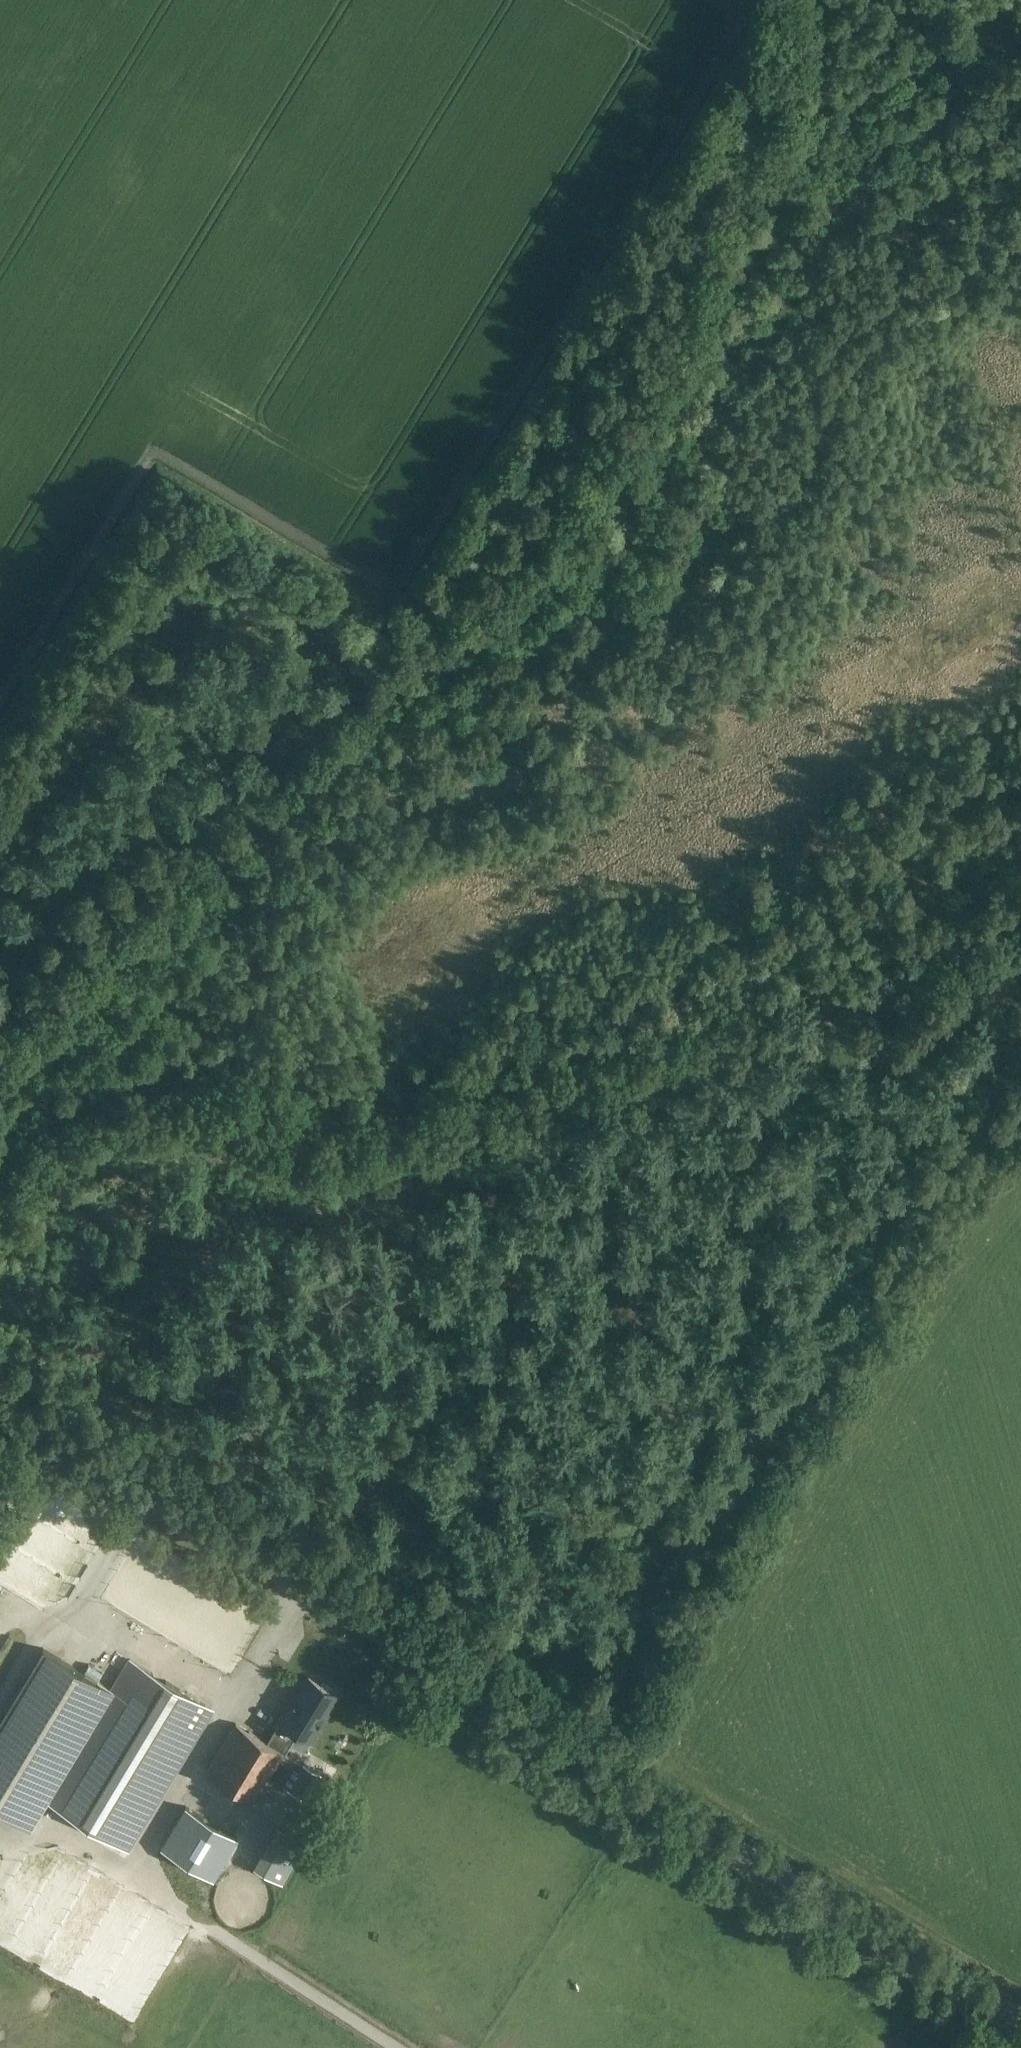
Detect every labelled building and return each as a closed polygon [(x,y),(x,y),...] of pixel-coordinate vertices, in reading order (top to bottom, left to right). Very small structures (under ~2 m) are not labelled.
[(26,1586),(42,1559),(10,1541),(0,1558),(0,1571),(26,1586)] [(96,1581),(119,1599),(145,1565),(122,1547),(96,1581)] [(41,1647),(0,1715),(0,1812),(27,1828),(112,1688),(41,1647)] [(211,1709),(130,1660),(45,1799),(127,1849),(211,1709)] [(322,1683),(309,1675),(300,1691),(297,1689),(279,1719),(280,1720),(276,1727),(278,1729),(270,1742),(236,1722),(206,1771),(254,1800),(284,1751),(297,1730),(311,1739),(328,1712),(325,1710),(337,1692),(333,1690),(334,1688),(323,1681),(322,1683)] [(324,1774),(305,1762),(300,1772),(296,1770),(286,1786),(309,1800),(324,1774)] [(236,1839),(185,1807),(160,1847),(211,1878),(236,1839)] [(306,1843),(276,1826),(253,1867),(283,1884),(306,1843)] [(64,1847),(39,1842),(20,1858),(16,1884),(30,1905),(54,1910),(74,1894),(78,1868),(64,1847)] [(1,1856),(0,1856),(0,1878),(13,1855),(4,1851),(1,1856)]
